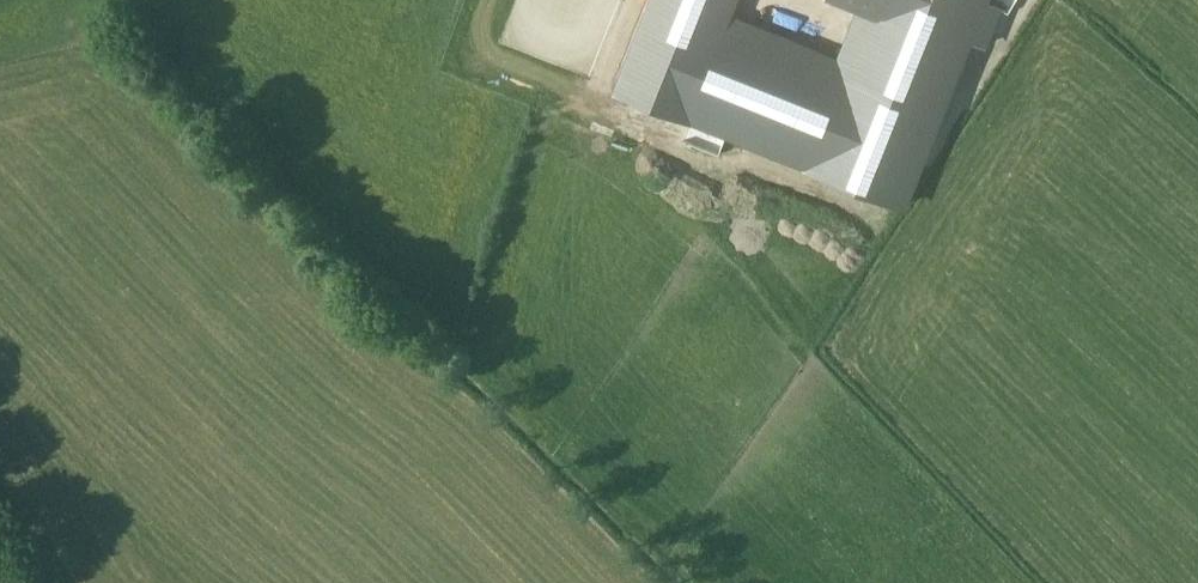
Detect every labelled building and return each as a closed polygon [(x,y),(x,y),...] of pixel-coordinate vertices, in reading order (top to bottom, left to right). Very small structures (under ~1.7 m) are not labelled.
[(610,99),(899,215),(939,113),(845,76),(723,28),(735,0),(650,0),(610,99)] [(870,12),(875,0),(841,0),(870,12)] [(870,12),(845,76),(939,113),(984,0),(875,0),(870,12)] [(996,20),(979,13),(966,47),(983,54),(996,20)]
